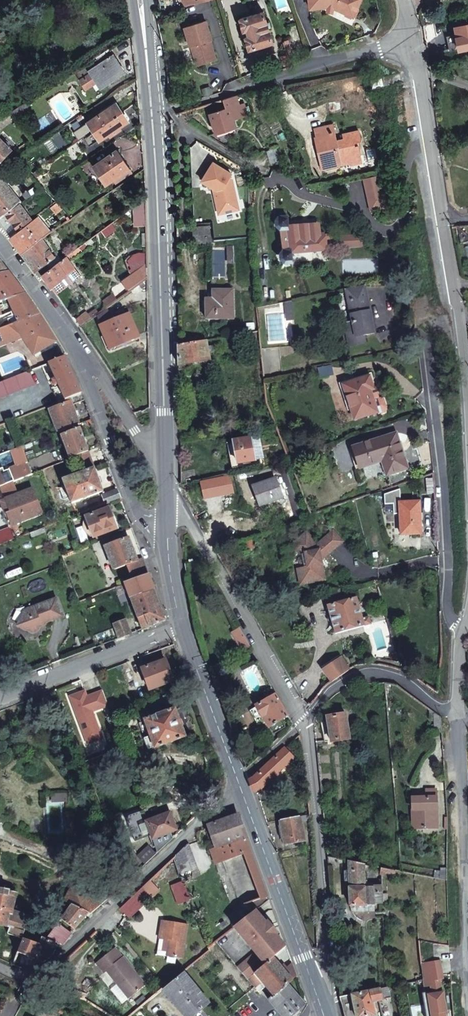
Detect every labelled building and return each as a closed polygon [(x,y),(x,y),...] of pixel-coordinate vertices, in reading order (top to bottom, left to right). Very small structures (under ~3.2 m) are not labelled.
[(353,16),(357,7),(360,0),(309,0),(310,7),(330,5),(345,12),(353,16)] [(262,10),(238,17),(241,31),(246,30),(248,36),(244,37),(247,49),(272,42),(262,10)] [(210,38),(204,19),(183,26),(188,45),(190,45),(195,64),(215,58),(209,38),(210,38)] [(455,27),(457,39),(455,39),(458,51),(467,48),(467,24),(455,27)] [(92,84),(98,80),(103,87),(124,73),(112,56),(114,55),(110,48),(94,58),(99,66),(89,72),(84,64),(75,71),(80,79),(79,80),(85,88),(86,88),(92,84)] [(287,53),(281,55),(284,67),(291,64),(287,53)] [(97,91),(103,87),(98,80),(92,84),(97,91)] [(236,96),(223,100),(226,109),(210,114),(211,117),(209,118),(212,127),(214,126),(216,134),(236,127),(234,120),(247,116),(244,108),(246,107),(246,104),(239,106),(236,96)] [(342,101),(329,103),(331,112),(344,109),(342,101)] [(118,104),(89,123),(95,131),(123,112),(118,104)] [(10,112),(8,108),(0,113),(0,119),(10,112)] [(123,112),(95,131),(101,140),(129,121),(123,112)] [(325,169),(353,162),(352,158),(363,156),(361,146),(357,147),(356,142),(360,142),(363,141),(361,131),(345,135),(346,139),(339,141),(335,125),(317,129),(318,137),(316,138),(325,169)] [(0,137),(0,163),(13,150),(0,137)] [(118,150),(95,165),(108,183),(115,178),(130,168),(118,150)] [(365,162),(363,156),(352,158),(353,162),(354,165),(365,162)] [(215,167),(204,186),(216,193),(219,211),(226,210),(228,217),(240,215),(233,179),(215,167)] [(2,218),(20,205),(32,196),(10,168),(0,176),(0,216),(2,218)] [(52,209),(57,216),(64,210),(58,204),(52,209)] [(33,221),(20,205),(2,218),(0,220),(0,223),(12,238),(33,221)] [(43,241),(52,234),(38,217),(33,221),(12,238),(24,254),(43,241)] [(327,237),(326,234),(325,234),(322,234),(322,227),(319,225),(291,228),(291,220),(290,220),(285,221),(283,221),(280,224),(281,228),(284,230),(289,230),(292,253),(286,254),(284,256),(284,260),(287,263),(295,262),(294,253),(328,250),(327,237)] [(462,245),(467,243),(467,235),(464,231),(463,227),(458,227),(462,245)] [(43,276),(43,275),(51,268),(50,266),(53,263),(51,261),(55,257),(43,241),(24,254),(23,254),(41,277),(43,276)] [(71,276),(77,271),(67,256),(51,268),(43,275),(43,276),(55,294),(74,280),(71,276)] [(8,271),(0,272),(0,276),(3,288),(0,288),(0,292),(3,301),(10,300),(27,295),(8,271)] [(81,277),(77,271),(71,276),(74,280),(55,294),(56,295),(81,277)] [(130,291),(144,280),(137,272),(123,283),(130,291)] [(368,318),(364,299),(369,298),(366,285),(347,289),(353,321),(345,323),(348,339),(365,336),(375,334),(372,317),(368,318)] [(214,298),(206,298),(207,319),(235,318),(234,290),(214,290),(214,298)] [(27,295),(10,300),(15,310),(17,314),(20,322),(41,315),(38,311),(27,295)] [(372,317),(369,298),(364,299),(368,318),(372,317)] [(104,328),(113,323),(105,311),(97,317),(104,328)] [(13,325),(20,322),(17,314),(10,317),(13,325)] [(41,315),(20,322),(13,325),(0,330),(0,346),(26,336),(36,355),(58,343),(41,315)] [(103,328),(114,349),(141,336),(130,315),(113,323),(104,328),(103,328)] [(282,329),(282,319),(271,320),(273,341),(287,340),(286,333),(282,329)] [(350,348),(366,345),(365,336),(348,339),(350,348)] [(179,365),(210,359),(207,339),(180,344),(179,344),(179,365)] [(82,392),(66,357),(32,370),(35,377),(52,370),(55,379),(52,380),(54,386),(58,384),(65,399),(72,396),(82,392)] [(355,417),(378,410),(372,388),(375,387),(371,374),(346,382),(351,397),(349,398),(355,417)] [(372,388),(378,410),(379,413),(387,410),(388,408),(385,397),(382,396),(380,387),(377,386),(375,387),(372,388)] [(85,399),(82,392),(72,396),(75,403),(85,399)] [(58,431),(79,423),(78,421),(79,421),(77,415),(75,415),(75,413),(72,414),(67,402),(49,409),(58,431)] [(70,458),(89,450),(80,427),(61,434),(70,458)] [(361,465),(384,459),(388,473),(409,466),(398,431),(354,444),(361,465)] [(235,440),(236,446),(231,447),(233,459),(238,458),(240,463),(257,459),(252,437),(235,440)] [(28,475),(23,463),(0,472),(0,487),(28,475)] [(104,490),(98,475),(95,467),(79,473),(88,496),(104,490)] [(182,472),(182,480),(196,477),(195,470),(182,472)] [(88,496),(79,473),(63,479),(72,502),(88,496)] [(284,496),(277,477),(256,484),(264,503),(284,496)] [(401,485),(401,500),(414,499),(414,485),(401,485)] [(11,510),(13,509),(37,499),(33,488),(6,499),(11,510)] [(106,502),(116,499),(121,497),(118,489),(103,494),(106,502)] [(420,498),(414,499),(401,500),(402,531),(421,530),(420,498)] [(7,511),(11,510),(6,499),(3,500),(7,511)] [(43,512),(37,499),(13,509),(11,510),(11,511),(8,513),(12,524),(43,512)] [(117,528),(109,507),(86,516),(94,537),(117,528)] [(237,532),(233,520),(224,523),(227,535),(237,532)] [(291,544),(300,553),(304,552),(307,564),(303,566),(296,567),(301,583),(325,577),(320,554),(322,552),(324,555),(343,539),(333,528),(317,541),(305,530),(291,544)] [(114,568),(126,564),(132,579),(149,573),(143,558),(138,560),(128,536),(105,545),(114,568)] [(252,548),(249,539),(240,542),(243,551),(252,548)] [(124,582),(131,598),(155,589),(149,573),(132,579),(124,582)] [(166,619),(155,589),(131,598),(142,628),(166,619)] [(55,597),(24,609),(17,624),(31,631),(37,628),(40,622),(62,614),(55,597)] [(364,620),(358,598),(328,606),(337,634),(371,625),(370,618),(364,620)] [(120,637),(131,633),(126,619),(115,623),(120,637)] [(233,631),(237,638),(244,634),(240,627),(233,631)] [(244,634),(237,638),(243,650),(250,646),(244,634)] [(142,667),(165,659),(160,648),(138,656),(142,667)] [(333,681),(349,669),(341,658),(325,670),(333,681)] [(166,659),(165,659),(142,667),(150,689),(174,680),(166,659)] [(265,718),(267,722),(269,726),(271,725),(275,732),(285,726),(281,719),(288,714),(276,693),(257,705),(258,706),(251,710),(258,722),(262,719),(265,718)] [(146,719),(151,733),(156,745),(156,746),(187,735),(177,708),(176,707),(170,709),(166,694),(152,700),(149,701),(143,703),(152,716),(146,718),(146,719)] [(433,731),(441,731),(440,717),(433,712),(433,731)] [(346,713),(327,715),(331,741),(350,738),(346,713)] [(156,745),(151,733),(145,735),(149,746),(150,747),(156,745)] [(262,787),(295,756),(286,746),(251,779),(255,790),(262,787)] [(220,766),(215,752),(205,756),(210,770),(220,766)] [(70,827),(70,790),(52,789),(51,827),(70,827)] [(411,816),(415,816),(415,827),(436,827),(435,789),(426,790),(427,797),(411,798),(411,816)] [(169,831),(177,828),(171,811),(147,819),(144,811),(143,809),(125,816),(135,840),(152,833),(154,837),(169,831)] [(209,825),(218,846),(211,848),(214,856),(221,854),(223,859),(250,849),(237,814),(209,825)] [(285,843),(305,840),(300,816),(281,819),(282,827),(280,828),(281,836),(284,835),(285,843)] [(172,839),(169,831),(154,837),(156,842),(159,851),(172,839)] [(147,863),(159,851),(156,842),(141,856),(147,863)] [(188,842),(174,857),(180,871),(182,879),(190,876),(190,878),(200,874),(188,842)] [(243,851),(261,898),(268,895),(250,849),(243,851)] [(329,868),(343,871),(343,860),(327,856),(329,868)] [(153,896),(170,880),(180,871),(174,857),(143,886),(153,896)] [(373,887),(365,887),(365,883),(365,880),(364,868),(365,864),(348,861),(348,871),(349,881),(349,906),(374,905),(374,904),(383,904),(382,890),(374,890),(373,887)] [(182,879),(180,871),(170,880),(177,903),(190,899),(182,879)] [(14,894),(15,888),(0,885),(0,891),(14,894)] [(67,900),(72,903),(92,913),(105,901),(75,886),(67,900)] [(120,908),(129,918),(153,896),(143,886),(120,908)] [(9,926),(7,931),(24,938),(39,944),(42,936),(45,930),(28,924),(30,919),(9,912),(14,894),(0,891),(0,924),(9,926)] [(72,903),(62,917),(75,928),(92,913),(72,903)] [(272,955),(274,957),(287,946),(255,911),(233,929),(245,942),(247,939),(252,945),(250,947),(255,953),(238,969),(245,977),(272,955)] [(182,957),(187,923),(161,920),(157,954),(182,957)] [(71,931),(59,921),(47,938),(55,942),(59,944),(71,931)] [(38,949),(44,952),(50,954),(55,942),(47,938),(42,936),(39,944),(24,938),(19,952),(34,958),(38,949)] [(450,957),(450,946),(442,945),(443,957),(450,957)] [(146,984),(115,948),(97,964),(105,973),(108,971),(131,997),(146,984)] [(34,958),(41,960),(44,952),(38,949),(34,958)] [(254,973),(274,957),(272,955),(245,977),(248,979),(254,973)] [(254,973),(262,983),(274,996),(288,984),(298,976),(293,964),(286,971),(274,957),(254,973)] [(422,974),(423,978),(428,978),(430,989),(424,989),(420,990),(424,1011),(425,1015),(446,1015),(439,976),(443,975),(440,961),(422,964),(422,974)] [(162,990),(184,1015),(195,1015),(209,1004),(183,972),(164,988),(162,990)] [(248,979),(256,988),(262,983),(254,973),(248,979)] [(269,1000),(283,1015),(289,1015),(304,1003),(288,984),(274,996),(269,1000)] [(378,998),(390,995),(388,986),(352,994),(357,1015),(364,1015),(376,1013),(372,1000),(378,998)] [(352,994),(340,996),(345,1015),(357,1015),(352,994)]
